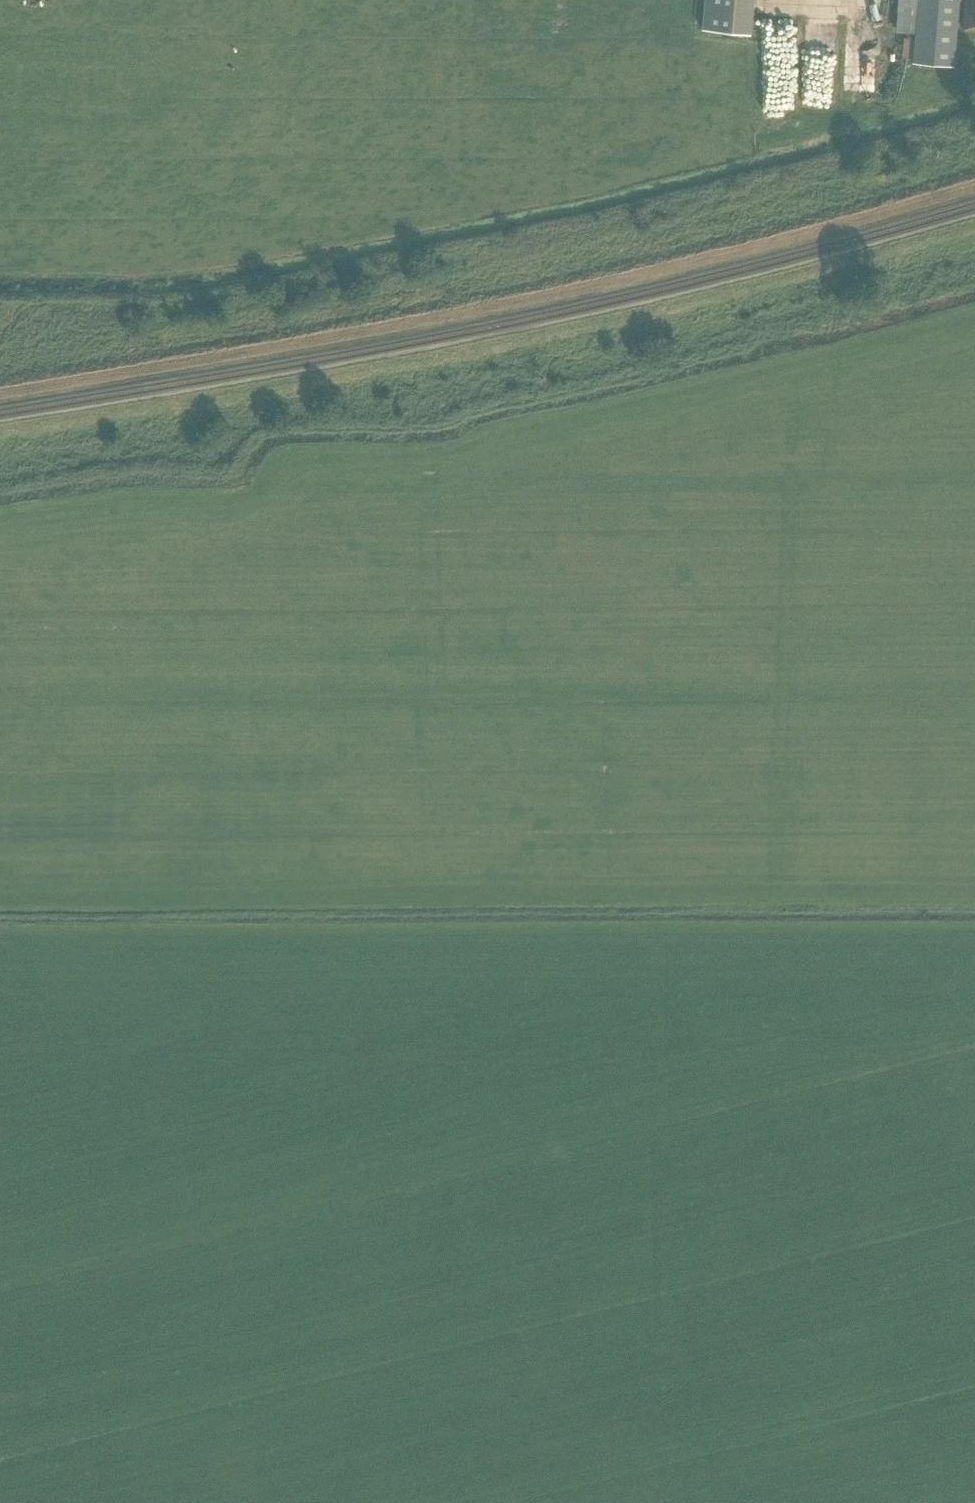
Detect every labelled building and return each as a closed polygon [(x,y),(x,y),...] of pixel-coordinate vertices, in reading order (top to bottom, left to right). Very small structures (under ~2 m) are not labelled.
[(702,30),(752,35),(755,0),(705,0),(702,30)] [(871,0),(844,0),(846,108),(873,108),(871,0)] [(959,0),(899,0),(897,33),(916,34),(914,63),(954,66),(959,0)] [(964,30),(974,30),(974,0),(966,0),(964,30)] [(812,44),(799,43),(799,55),(830,57),(830,37),(812,36),(812,44)] [(901,58),(910,58),(911,37),(902,36),(901,58)] [(799,118),(827,119),(828,89),(800,88),(799,118)]
